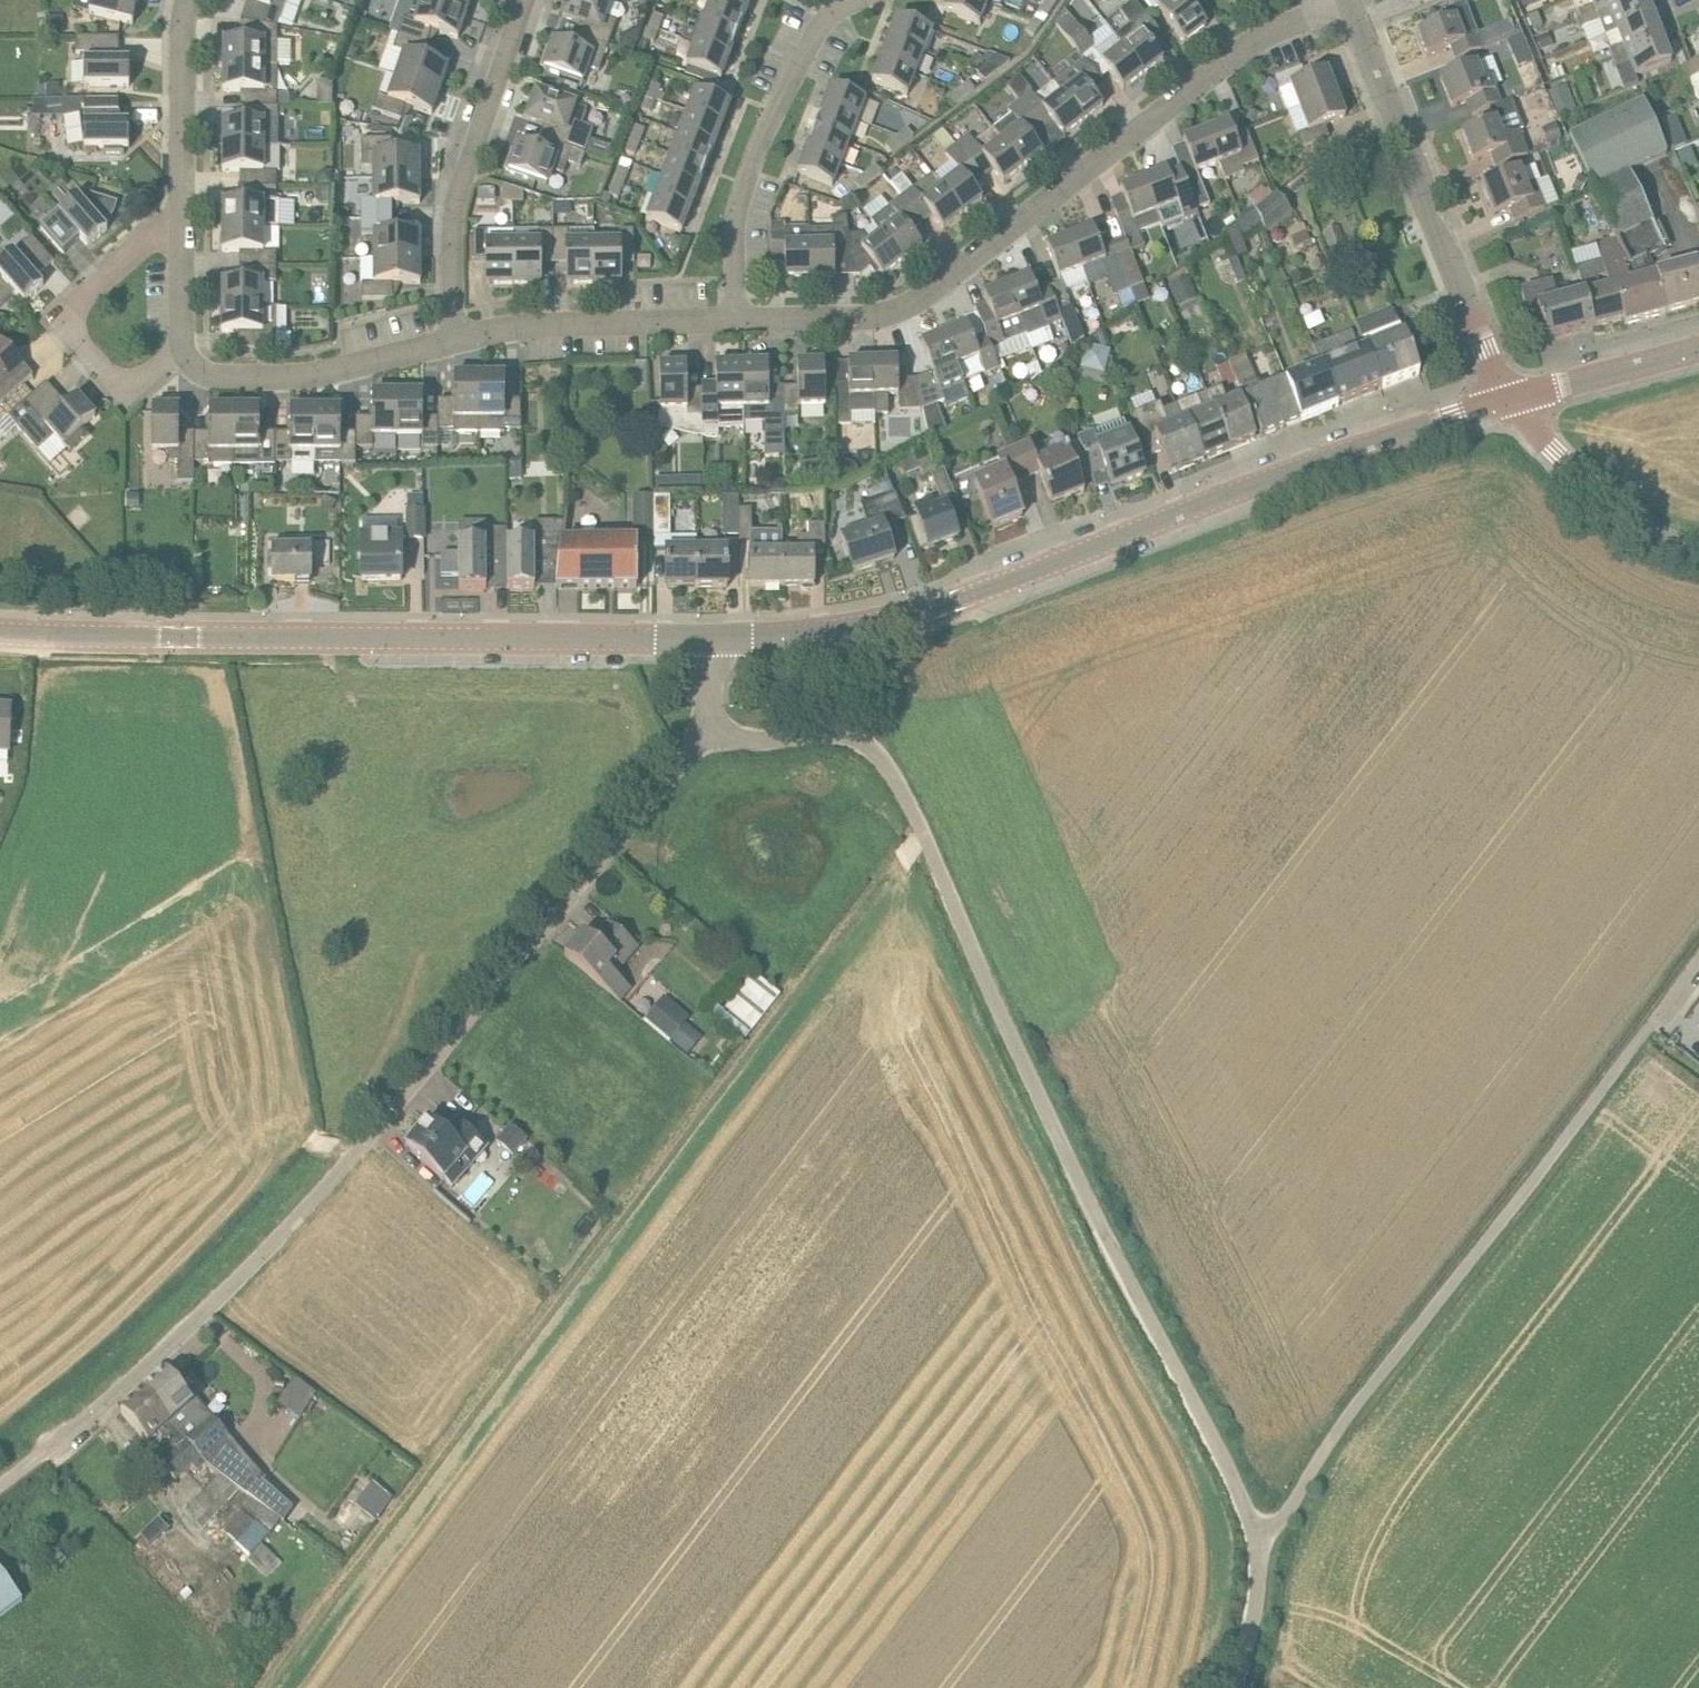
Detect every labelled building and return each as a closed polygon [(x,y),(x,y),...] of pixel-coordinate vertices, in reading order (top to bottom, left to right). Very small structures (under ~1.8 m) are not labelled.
[(89,13),(133,24),(139,0),(93,0),(89,13)] [(248,0),(241,20),(278,26),(283,11),(287,0),(248,0)] [(466,14),(426,0),(422,0),(414,22),(403,19),(398,33),(427,43),(432,29),(458,38),(466,14)] [(466,14),(471,0),(426,0),(466,14)] [(607,45),(615,21),(604,17),(609,2),(604,0),(568,0),(562,16),(584,24),(580,36),(607,45)] [(745,14),(750,0),(710,0),(710,1),(745,14)] [(987,2),(982,0),(948,0),(944,10),(979,24),(987,2)] [(1055,5),(1047,0),(1046,0),(1039,11),(1047,17),(1055,5)] [(1146,15),(1135,0),(1133,0),(1120,10),(1131,24),(1114,37),(1122,47),(1143,74),(1163,59),(1153,46),(1163,38),(1146,15)] [(1157,7),(1184,42),(1206,25),(1191,5),(1197,0),(1166,0),(1157,7)] [(1256,5),(1254,0),(1237,0),(1241,10),(1256,5)] [(1653,15),(1647,0),(1624,0),(1580,17),(1581,19),(1577,20),(1580,28),(1600,20),(1597,13),(1609,9),(1617,29),(1653,15)] [(1624,0),(1591,0),(1593,4),(1578,10),(1580,17),(1624,0)] [(737,36),(745,14),(710,1),(702,23),(737,36)] [(341,7),(338,17),(350,21),(353,11),(341,7)] [(1122,47),(1114,37),(1096,51),(1094,48),(1095,48),(1065,9),(1056,23),(1084,60),(1099,79),(1109,71),(1123,89),(1143,74),(1122,47)] [(1532,29),(1542,25),(1537,12),(1527,16),(1532,29)] [(662,18),(653,14),(648,27),(657,31),(662,18)] [(1613,58),(1662,38),(1653,15),(1617,29),(1623,43),(1609,49),(1613,58)] [(924,51),(932,30),(898,16),(889,38),(924,51)] [(1464,40),(1455,17),(1418,31),(1427,55),(1451,46),(1456,59),(1482,48),(1477,35),(1464,40)] [(1034,36),(1042,24),(1033,19),(1026,30),(1034,36)] [(278,38),(278,26),(241,20),(241,40),(224,40),(224,66),(277,66),(278,38)] [(1494,27),(1499,41),(1515,34),(1510,21),(1494,27)] [(728,57),(737,36),(702,23),(694,44),(728,57)] [(653,43),(657,31),(648,27),(643,39),(653,43)] [(630,29),(622,33),(617,47),(631,53),(639,32),(630,29)] [(422,57),(427,43),(398,33),(393,48),(404,52),(396,75),(440,90),(448,66),(422,57)] [(1535,37),(1541,51),(1552,46),(1547,33),(1535,37)] [(1520,35),(1507,40),(1512,51),(1524,46),(1520,35)] [(119,37),(76,36),(76,53),(85,53),(85,85),(129,86),(130,60),(119,60),(119,37)] [(598,72),(607,45),(580,36),(576,49),(553,41),(551,49),(547,47),(540,66),(544,67),(544,69),(581,82),(586,67),(598,72)] [(915,73),(924,51),(889,38),(881,59),(915,73)] [(1662,38),(1613,58),(1616,67),(1630,61),(1635,75),(1671,61),(1662,38)] [(720,79),(728,57),(694,44),(685,66),(720,79)] [(1011,61),(991,53),(987,51),(984,58),(974,54),(968,69),(979,73),(985,81),(1011,61)] [(907,94),(915,73),(881,59),(873,81),(907,94)] [(1103,84),(1099,79),(1084,60),(1072,68),(1054,83),(1083,120),(1103,105),(1093,92),(1103,84)] [(1684,66),(1689,80),(1698,76),(1698,60),(1684,66)] [(1489,78),(1482,81),(1476,63),(1441,77),(1452,106),(1468,100),(1473,114),(1500,103),(1495,90),(1494,90),(1489,78)] [(1561,65),(1550,70),(1553,79),(1564,74),(1561,65)] [(277,91),(277,66),(224,66),(223,91),(241,91),(241,106),(277,106),(277,91)] [(1306,78),(1302,67),(1302,66),(1275,77),(1280,90),(1291,85),(1300,107),(1336,93),(1327,70),(1306,78)] [(432,113),(440,90),(396,75),(388,98),(377,94),(372,109),(401,119),(406,105),(432,113)] [(975,89),(968,81),(957,89),(964,97),(975,89)] [(563,88),(577,93),(579,86),(565,82),(563,88)] [(1063,136),(1083,120),(1054,83),(1035,97),(1031,91),(1019,100),(1042,130),(1052,122),(1063,136)] [(45,84),(37,84),(37,98),(59,97),(59,84),(45,84)] [(659,88),(651,84),(650,84),(645,96),(655,100),(659,88)] [(1547,90),(1552,104),(1564,100),(1558,85),(1547,90)] [(866,99),(857,96),(831,86),(823,107),(857,121),(866,99)] [(577,93),(563,88),(561,95),(581,101),(583,95),(577,93)] [(964,97),(957,89),(947,97),(953,105),(964,97)] [(545,139),(571,148),(573,148),(584,153),(593,128),(581,124),(586,108),(536,91),(527,118),(549,126),(545,139)] [(687,112),(722,125),(730,104),(695,91),(687,112)] [(1042,130),(1019,100),(1013,92),(1005,99),(1012,108),(1008,110),(1011,114),(993,128),(1002,140),(1023,167),(1042,152),(1031,138),(1042,130)] [(1336,93),(1300,107),(1308,130),(1297,134),(1302,147),(1329,136),(1324,124),(1345,116),(1336,93)] [(650,113),(655,100),(645,96),(640,109),(650,113)] [(124,154),(124,148),(129,148),(129,122),(119,122),(119,99),(62,99),(69,146),(84,146),(84,148),(102,148),(102,154),(124,154)] [(1594,188),(1630,172),(1667,153),(1643,101),(1569,136),(1593,188),(1594,188)] [(1491,154),(1496,167),(1527,155),(1517,129),(1523,126),(1513,102),(1492,110),(1495,119),(1462,132),(1473,161),(1491,154)] [(277,121),(277,106),(241,106),(240,120),(223,120),(223,146),(279,146),(278,121),(277,121)] [(849,142),(857,121),(823,107),(814,129),(849,142)] [(1249,109),(1244,119),(1254,123),(1259,114),(1249,109)] [(713,147),(722,125),(687,112),(679,134),(713,147)] [(1662,119),(1667,132),(1678,127),(1673,114),(1662,119)] [(1206,130),(1219,162),(1225,180),(1244,172),(1242,167),(1259,160),(1247,129),(1234,134),(1229,121),(1206,130)] [(1547,144),(1561,139),(1555,124),(1541,129),(1547,144)] [(643,130),(635,126),(634,126),(629,139),(638,143),(643,130)] [(914,135),(907,127),(897,136),(903,144),(914,135)] [(1003,182),(1023,167),(1002,140),(993,128),(974,142),(970,137),(958,145),(983,178),(994,170),(1003,182)] [(841,164),(849,142),(814,129),(806,150),(841,164)] [(1210,204),(1196,171),(1219,162),(1206,130),(1183,139),(1192,162),(1179,167),(1185,180),(1197,210),(1210,204)] [(705,168),(713,147),(679,134),(671,155),(705,168)] [(892,152),(903,144),(897,136),(886,144),(892,152)] [(373,178),(419,177),(419,152),(392,153),(392,137),(361,138),(361,153),(373,153),(373,178)] [(584,153),(571,149),(571,148),(545,139),(540,151),(518,143),(515,151),(512,150),(505,168),(509,170),(508,172),(545,185),(550,170),(562,174),(566,162),(579,167),(584,153)] [(634,155),(638,143),(629,139),(624,151),(634,155)] [(972,186),(983,178),(958,145),(947,154),(961,171),(942,186),(962,214),(982,198),(972,186)] [(279,146),(223,146),(223,171),(240,171),(240,186),(277,186),(277,171),(280,171),(280,147),(279,146)] [(1677,152),(1684,170),(1697,165),(1690,147),(1677,152)] [(832,185),(841,164),(806,150),(798,172),(832,185)] [(697,190),(705,168),(671,155),(662,177),(697,190)] [(882,172),(883,172),(877,164),(866,172),(872,180),(882,172)] [(1544,209),(1534,183),(1541,180),(1535,166),(1520,172),(1519,170),(1483,185),(1494,215),(1510,209),(1515,221),(1544,209)] [(627,173),(618,169),(613,182),(622,186),(627,173)] [(1198,213),(1197,210),(1185,180),(1173,185),(1167,170),(1143,179),(1157,214),(1179,206),(1184,219),(1198,213)] [(322,171),(316,177),(316,184),(331,184),(331,171),(322,171)] [(861,188),(872,180),(866,172),(855,180),(861,188)] [(1630,172),(1594,188),(1616,238),(1628,264),(1647,255),(1648,257),(1672,246),(1660,220),(1654,223),(1630,172)] [(913,188),(902,174),(891,183),(902,197),(901,197),(921,223),(932,214),(943,229),(962,214),(942,186),(932,174),(913,188)] [(1580,194),(1588,180),(1578,174),(1570,188),(1580,194)] [(362,218),(392,218),(392,203),(420,202),(419,177),(373,178),(373,203),(362,203),(362,218)] [(689,211),(697,190),(662,177),(654,198),(689,211)] [(1161,224),(1157,214),(1143,179),(1120,188),(1127,204),(1114,209),(1126,238),(1131,251),(1144,245),(1139,232),(1161,224)] [(617,198),(622,186),(613,182),(609,193),(603,191),(600,200),(610,204),(613,196),(617,198)] [(513,201),(513,187),(503,184),(503,201),(513,201)] [(240,201),(223,201),(223,226),(264,226),(279,226),(279,201),(277,201),(277,186),(240,186),(240,201)] [(513,201),(523,201),(523,190),(513,187),(513,201)] [(315,189),(315,198),(321,204),(330,204),(330,189),(315,189)] [(41,228),(64,254),(81,238),(88,246),(107,229),(104,225),(106,222),(107,220),(111,216),(112,213),(112,210),(111,208),(113,203),(117,204),(118,202),(82,191),(78,195),(41,228)] [(1266,233),(1292,212),(1276,192),(1255,208),(1266,233)] [(1,232),(19,217),(0,195),(0,231),(1,232)] [(911,230),(921,223),(901,197),(890,206),(872,220),(902,260),(922,245),(911,230)] [(681,233),(689,211),(654,198),(646,219),(681,233)] [(852,260),(850,234),(849,234),(846,215),(832,215),(833,228),(809,229),(809,243),(810,277),(835,277),(835,261),(851,260),(852,260)] [(374,258),(420,258),(420,233),(392,233),(392,218),(362,218),(362,233),(374,233),(374,258)] [(1236,257),(1237,257),(1250,252),(1238,221),(1226,231),(1236,257)] [(809,227),(786,228),(786,222),(771,222),(772,260),(785,260),(785,278),(810,277),(809,243),(809,229),(809,227)] [(1302,223),(1288,229),(1296,246),(1310,239),(1302,223)] [(263,251),(264,226),(223,226),(223,251),(240,251),(240,266),(276,266),(276,251),(263,251)] [(1131,289),(1113,243),(1101,248),(1093,227),(1070,236),(1082,268),(1087,282),(1087,281),(1089,286),(1107,280),(1114,296),(1131,289)] [(1330,227),(1321,233),(1325,244),(1337,244),(1345,237),(1340,227),(1330,227)] [(540,258),(553,258),(553,229),(538,229),(538,242),(513,242),(513,282),(540,282),(540,258)] [(593,241),(593,229),(553,229),(553,258),(567,258),(567,282),(594,282),(593,241)] [(593,241),(594,282),(620,282),(620,258),(634,258),(633,229),(618,229),(618,241),(593,241)] [(513,282),(513,242),(513,230),(487,230),(472,230),(473,259),(486,259),(487,282),(513,282)] [(1278,230),(1277,230),(1276,230),(1275,230),(1274,230),(1274,231),(1273,231),(1273,232),(1272,232),(1272,233),(1272,234),(1271,234),(1271,235),(1271,236),(1271,237),(1272,238),(1272,239),(1273,239),(1273,240),(1274,241),(1275,241),(1276,241),(1276,242),(1277,242),(1278,242),(1279,241),(1280,241),(1281,241),(1281,240),(1282,240),(1282,239),(1283,238),(1283,237),(1283,236),(1283,235),(1283,234),(1283,233),(1282,233),(1282,232),(1282,231),(1281,231),(1280,230),(1279,230),(1278,230)] [(882,233),(871,242),(864,232),(850,234),(852,260),(851,260),(853,275),(860,275),(874,264),(883,275),(902,260),(882,233)] [(16,292),(24,302),(30,296),(31,297),(32,296),(31,295),(36,291),(37,292),(38,291),(37,290),(44,285),(42,283),(40,281),(35,276),(40,271),(41,271),(52,262),(53,263),(54,262),(33,236),(0,264),(0,306),(16,292)] [(670,241),(673,249),(679,251),(683,239),(672,236),(670,241)] [(1064,290),(1087,282),(1082,268),(1070,236),(1047,245),(1064,290)] [(1144,284),(1131,251),(1126,238),(1113,243),(1131,289),(1137,305),(1150,300),(1144,284)] [(1609,290),(1607,281),(1598,283),(1597,278),(1605,276),(1604,271),(1628,264),(1616,238),(1596,243),(1601,261),(1578,267),(1582,285),(1585,294),(1586,296),(1593,327),(1594,327),(1623,319),(1615,288),(1609,290)] [(1666,313),(1657,279),(1655,279),(1648,257),(1647,255),(1628,264),(1604,271),(1605,276),(1607,281),(1609,290),(1615,288),(1623,319),(1624,319),(1625,324),(1626,324),(1666,313)] [(1236,257),(1228,260),(1236,281),(1245,278),(1237,257),(1236,257)] [(420,258),(374,258),(374,283),(362,283),(362,298),(393,298),(393,283),(420,283),(420,258)] [(643,269),(658,269),(658,260),(643,259),(643,269)] [(276,281),(276,266),(240,266),(239,281),(222,281),(222,306),(263,306),(263,281),(276,281)] [(1697,269),(1657,279),(1666,313),(1698,304),(1698,280),(1697,269)] [(1059,311),(1048,286),(1036,291),(1030,276),(1007,285),(1020,317),(1028,337),(1050,328),(1048,325),(1062,319),(1059,311)] [(1176,305),(1197,297),(1188,276),(1167,285),(1176,305)] [(1586,296),(1558,303),(1552,281),(1519,290),(1529,325),(1540,322),(1545,340),(1593,327),(1586,296)] [(1020,317),(1007,285),(984,294),(989,307),(977,312),(985,333),(991,348),(1005,343),(1026,335),(1027,337),(1028,337),(1020,317)] [(276,349),(276,333),(276,307),(263,307),(263,306),(222,306),(222,331),(239,332),(239,349),(276,349)] [(1085,337),(1072,306),(1059,311),(1062,319),(1062,320),(1073,346),(1085,337)] [(1419,374),(1414,361),(1393,309),(1356,324),(1364,343),(1382,389),(1419,374)] [(1000,369),(991,348),(985,333),(973,338),(967,324),(944,333),(955,361),(964,382),(985,373),(986,375),(1000,369)] [(964,382),(955,361),(944,333),(921,342),(933,371),(915,378),(923,408),(945,400),(941,391),(964,382)] [(33,375),(20,361),(0,338),(0,404),(33,375)] [(1110,350),(1086,343),(1079,366),(1104,373),(1110,350)] [(1327,358),(1330,366),(1324,369),(1338,406),(1382,389),(1364,343),(1327,358)] [(1242,391),(1259,384),(1246,354),(1229,361),(1242,391)] [(899,378),(898,361),(898,359),(873,360),(873,361),(874,394),(875,412),(875,414),(889,414),(889,394),(898,394),(899,409),(923,408),(915,378),(899,378)] [(874,394),(873,361),(873,360),(849,360),(849,381),(836,381),(837,408),(837,423),(850,423),(850,412),(875,412),(874,394)] [(783,386),(784,414),(799,414),(799,406),(825,406),(824,361),(797,361),(798,386),(783,386)] [(784,434),(784,414),(783,386),(769,386),(768,362),(742,363),(743,407),(744,422),(764,422),(765,434),(784,434)] [(744,427),(744,422),(743,407),(742,363),(715,363),(716,388),(702,389),(703,436),(717,435),(717,424),(744,427)] [(703,436),(702,389),(702,388),(687,388),(687,364),(660,364),(661,409),(657,427),(697,436),(703,436)] [(1303,420),(1338,406),(1324,369),(1288,383),(1303,420)] [(479,433),(479,374),(454,374),(454,399),(438,399),(438,417),(438,429),(454,429),(454,433),(479,433)] [(521,429),(521,399),(505,399),(505,374),(479,374),(479,433),(505,433),(505,429),(521,429)] [(87,435),(81,428),(95,416),(78,396),(64,408),(58,401),(61,398),(47,382),(8,415),(39,450),(55,436),(63,445),(65,443),(71,449),(87,435)] [(1262,392),(1259,384),(1242,391),(1253,416),(1262,437),(1303,420),(1288,383),(1262,392)] [(1247,418),(1241,400),(1228,405),(1222,389),(1209,394),(1216,413),(1230,449),(1256,439),(1247,418)] [(397,435),(397,392),(371,391),(372,417),(356,417),(356,432),(356,447),(373,447),(373,435),(397,435)] [(438,417),(423,417),(423,392),(397,392),(397,435),(421,435),(421,447),(438,447),(438,429),(438,417)] [(1199,461),(1230,449),(1216,413),(1209,394),(1178,407),(1184,423),(1199,461)] [(291,462),(291,461),(315,462),(315,451),(315,407),(312,407),(312,402),(297,402),(297,407),(290,407),(289,432),(275,432),(275,462),(291,462)] [(1199,461),(1184,423),(1169,429),(1160,405),(1135,415),(1150,457),(1161,452),(1169,473),(1199,461)] [(194,462),(194,431),(179,431),(179,406),(152,406),(152,450),(168,450),(168,461),(194,462)] [(234,465),(234,462),(234,406),(209,406),(209,431),(194,431),(194,462),(209,462),(209,465),(234,465)] [(275,462),(275,432),(259,432),(260,406),(234,406),(234,462),(275,462)] [(315,407),(315,451),(339,451),(339,463),(356,463),(356,447),(356,432),(341,432),(341,407),(315,407)] [(1136,454),(1128,432),(1127,433),(1124,422),(1077,439),(1092,479),(1107,473),(1113,487),(1144,475),(1136,454)] [(1085,491),(1068,448),(1036,460),(1030,444),(1014,450),(1026,480),(1041,474),(1052,504),(1085,491)] [(1012,486),(1026,480),(1014,450),(997,456),(1002,469),(975,479),(985,506),(993,527),(1023,515),(1015,494),(1012,486)] [(838,481),(859,471),(855,464),(845,459),(838,459),(838,481)] [(508,461),(508,478),(522,478),(522,461),(508,461)] [(943,500),(955,495),(944,469),(931,474),(943,500)] [(676,476),(657,476),(657,492),(676,492),(676,476)] [(257,477),(257,490),(274,490),(274,477),(257,477)] [(423,508),(423,493),(407,494),(407,509),(423,508)] [(894,558),(884,525),(905,517),(896,493),(861,505),(867,526),(841,534),(847,550),(854,571),(894,558)] [(138,494),(125,494),(125,508),(138,508),(138,494)] [(324,495),(320,505),(330,510),(335,501),(324,495)] [(654,496),(633,496),(633,531),(655,531),(654,498),(654,496)] [(654,498),(655,531),(655,535),(671,535),(670,497),(654,498)] [(738,534),(738,505),(739,505),(739,497),(723,497),(723,534),(738,534)] [(946,503),(935,506),(933,500),(914,507),(917,516),(909,519),(912,528),(920,549),(929,546),(930,547),(958,537),(946,503)] [(751,586),(782,586),(782,549),(782,531),(751,531),(751,505),(739,505),(738,505),(738,534),(738,549),(751,549),(751,586)] [(405,538),(425,537),(425,508),(423,508),(407,509),(406,509),(405,538)] [(535,585),(556,585),(562,539),(565,521),(534,521),(534,540),(507,540),(508,588),(535,588),(535,585)] [(813,564),(814,552),(825,552),(825,523),(808,523),(808,534),(798,535),(798,549),(782,549),(782,586),(814,586),(813,564)] [(486,539),(459,539),(459,553),(441,553),(442,575),(459,575),(459,588),(486,588),(486,586),(508,585),(508,588),(507,540),(507,528),(486,528),(486,539)] [(401,580),(401,533),(363,534),(362,557),(362,580),(401,580)] [(637,538),(565,539),(562,539),(556,585),(556,587),(637,587),(637,565),(637,538)] [(310,580),(310,563),(329,563),(330,540),(309,540),(275,540),(274,580),(310,580)] [(667,587),(698,586),(697,546),(666,547),(666,565),(667,587)] [(727,585),(727,563),(727,546),(697,546),(698,586),(727,585)] [(9,752),(11,706),(0,706),(0,752),(9,752)] [(614,975),(638,946),(610,922),(594,940),(584,932),(565,955),(620,1002),(630,988),(614,975)] [(754,973),(723,1012),(748,1033),(781,994),(754,973)] [(690,1019),(664,997),(643,1021),(670,1044),(687,1024),(690,1019)] [(706,1015),(741,1042),(748,1033),(723,1012),(714,1005),(706,1015)] [(670,1044),(687,1057),(703,1037),(687,1024),(670,1044)] [(452,1187),(488,1147),(458,1121),(445,1136),(429,1121),(406,1147),(452,1187)] [(495,1138),(512,1153),(525,1138),(508,1123),(495,1138)] [(519,1163),(531,1171),(539,1160),(527,1151),(519,1163)] [(195,1398),(192,1401),(167,1372),(144,1392),(180,1433),(201,1458),(208,1465),(208,1466),(220,1474),(239,1488),(245,1494),(247,1495),(282,1520),(293,1507),(260,1479),(262,1476),(254,1469),(255,1468),(227,1436),(211,1417),(195,1398)] [(302,1417),(319,1391),(300,1378),(283,1404),(302,1417)] [(179,1477),(194,1464),(200,1472),(208,1465),(201,1458),(180,1433),(144,1392),(121,1413),(148,1443),(160,1433),(174,1449),(163,1459),(179,1477)] [(220,1474),(185,1510),(203,1527),(239,1488),(220,1474)] [(376,1519),(391,1497),(373,1484),(357,1506),(376,1519)] [(272,1533),(282,1520),(247,1495),(237,1508),(241,1510),(223,1531),(237,1543),(257,1522),(270,1531),(272,1533)] [(141,1533),(150,1543),(168,1528),(159,1517),(141,1533)] [(261,1544),(249,1560),(269,1577),(282,1562),(261,1544)] [(22,1600),(0,1571),(0,1617),(22,1600)]
